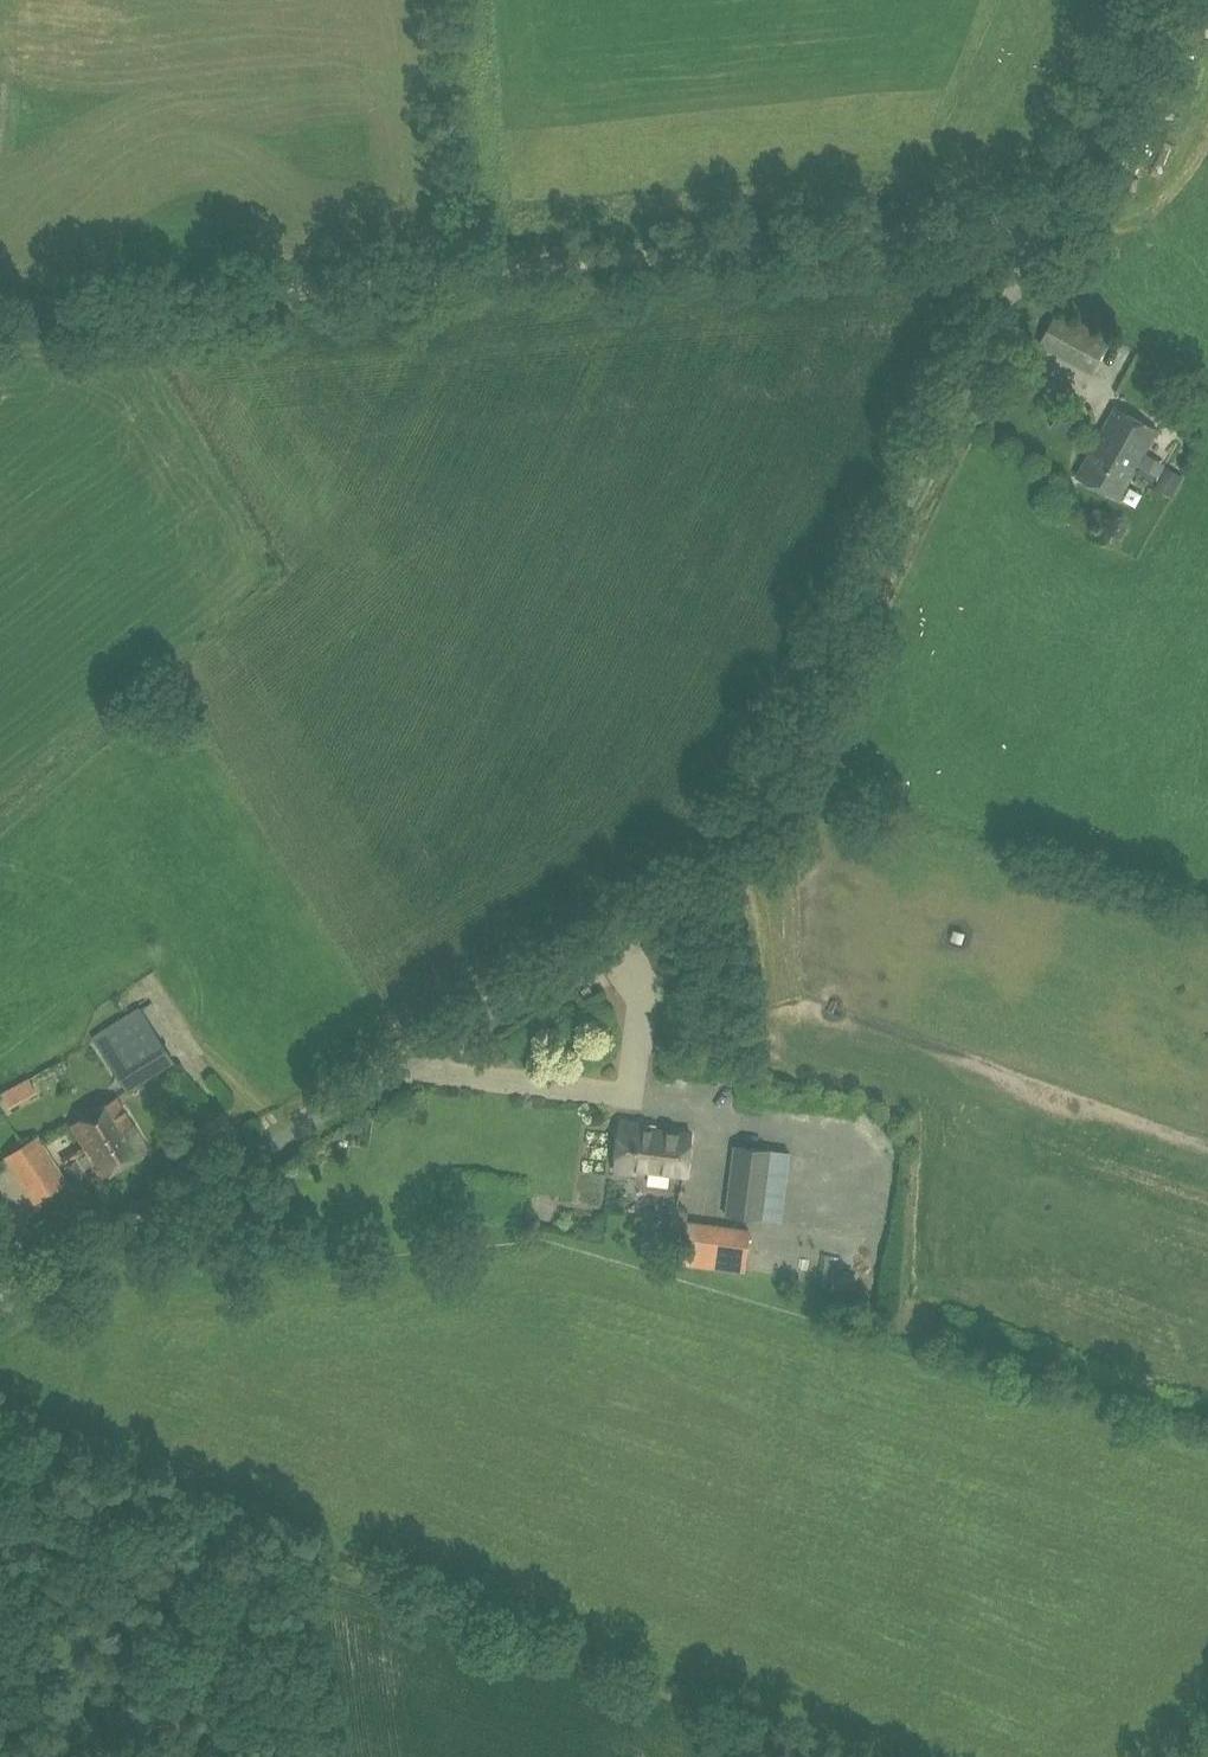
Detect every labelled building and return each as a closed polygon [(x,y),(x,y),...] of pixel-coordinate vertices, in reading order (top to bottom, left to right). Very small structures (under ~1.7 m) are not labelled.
[(1093,372),(1112,340),(1062,310),(1042,342),(1093,372)] [(1158,431),(1116,407),(1077,477),(1119,501),(1158,431)] [(1154,487),(1172,497),(1184,475),(1166,465),(1154,487)] [(589,986),(582,991),(586,997),(593,992),(589,986)] [(174,1064),(156,1032),(167,1024),(152,1000),(98,1034),(107,1047),(103,1049),(120,1076),(127,1072),(135,1086),(174,1064)] [(135,1131),(140,1128),(129,1110),(125,1113),(116,1098),(69,1126),(101,1179),(148,1152),(135,1131)] [(636,1171),(686,1177),(692,1134),(641,1128),(642,1124),(621,1121),(614,1173),(636,1175),(636,1171)] [(39,1137),(8,1156),(37,1203),(68,1183),(39,1137)] [(88,1175),(78,1158),(84,1155),(80,1147),(62,1157),(67,1165),(65,1166),(75,1182),(88,1175)] [(764,1220),(773,1153),(739,1148),(731,1216),(764,1220)] [(682,1263),(746,1271),(751,1230),(687,1221),(682,1263)]
